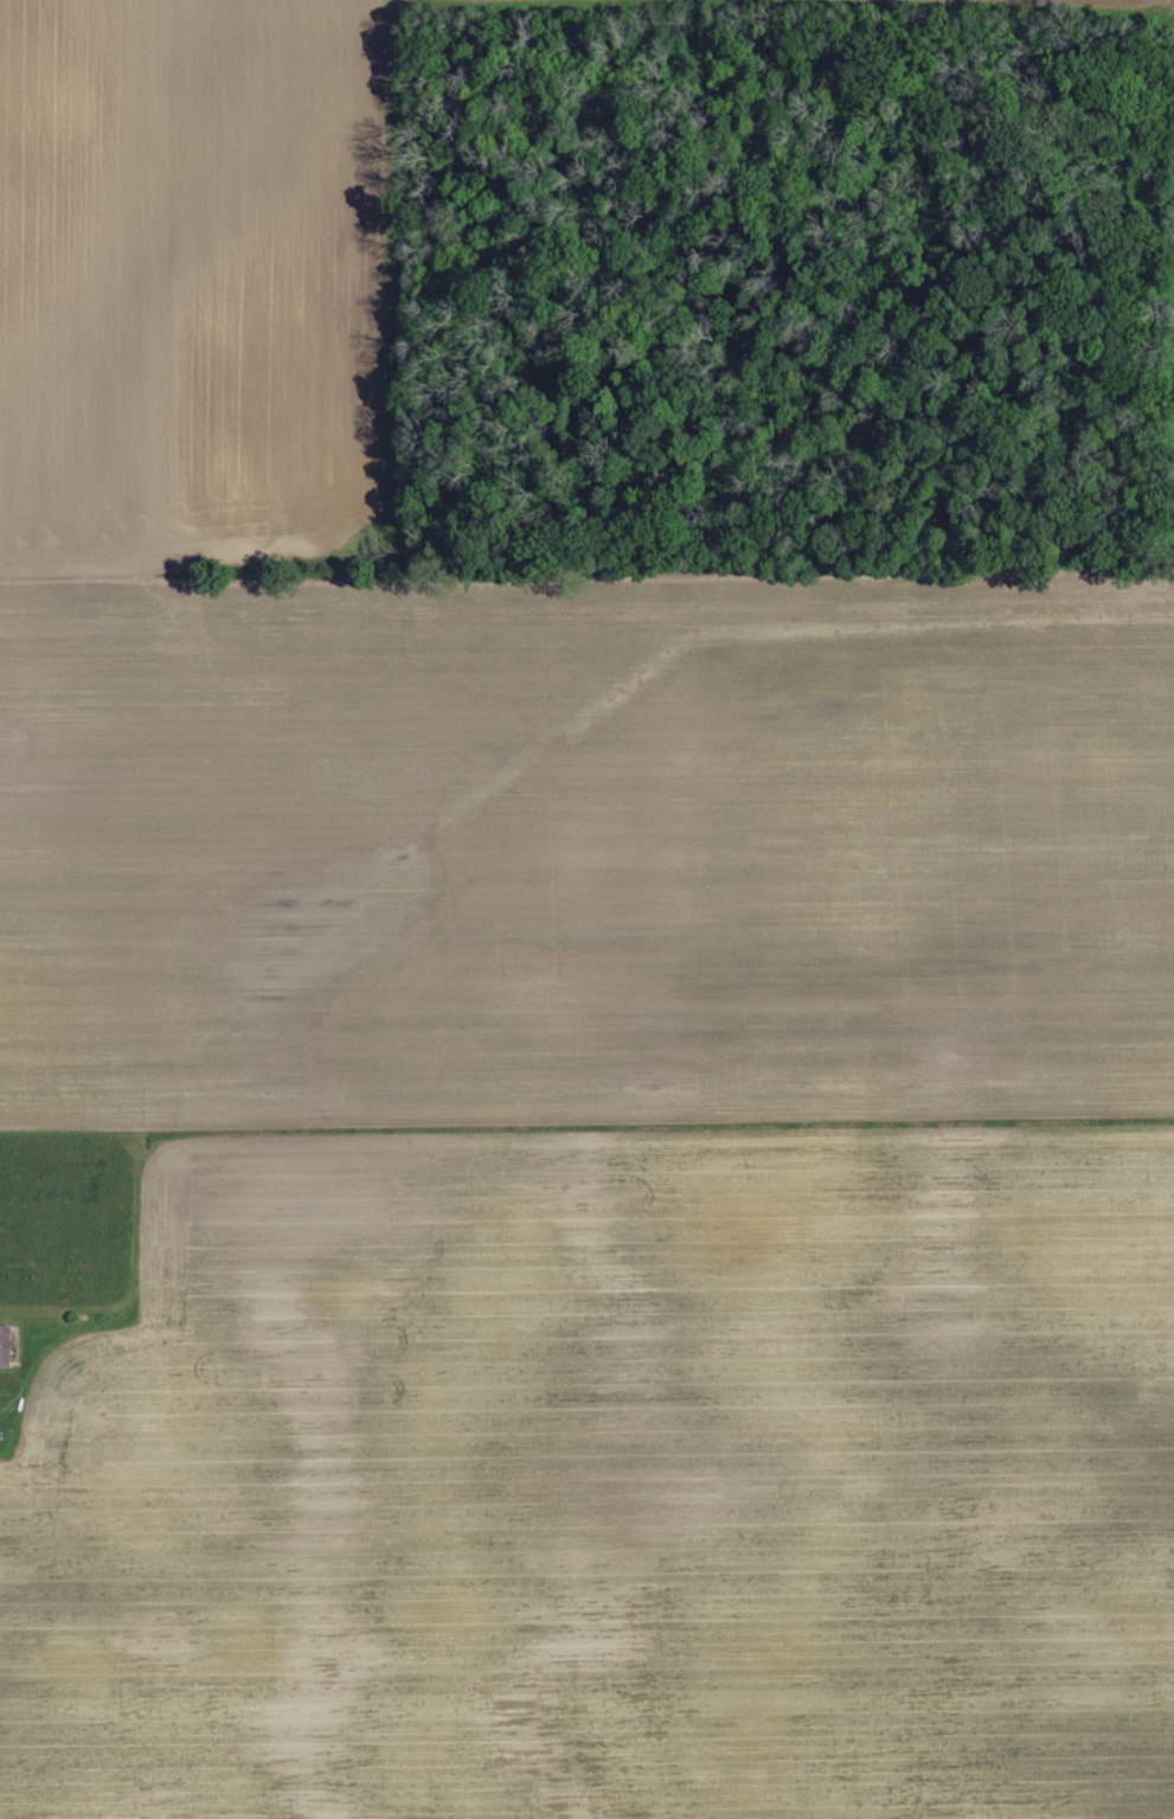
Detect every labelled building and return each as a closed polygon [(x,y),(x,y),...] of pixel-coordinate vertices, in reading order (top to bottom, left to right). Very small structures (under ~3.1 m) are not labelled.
[(9,1369),(10,1327),(0,1327),(0,1369),(9,1369)]
